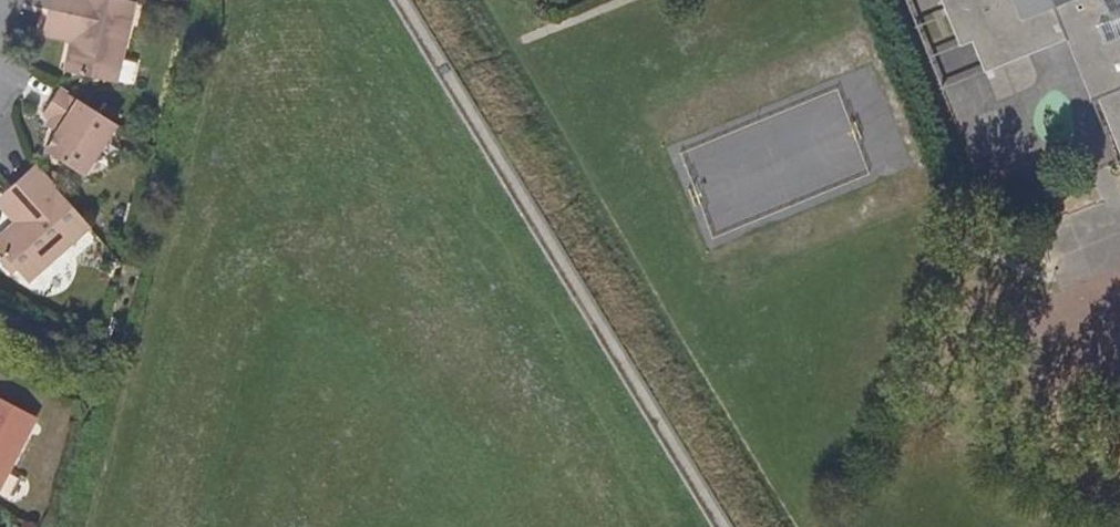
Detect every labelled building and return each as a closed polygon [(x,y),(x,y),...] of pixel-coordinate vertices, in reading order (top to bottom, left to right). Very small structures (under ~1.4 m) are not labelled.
[(49,14),(76,21),(70,43),(65,70),(115,83),(134,2),(126,0),(52,0),(49,14)] [(956,32),(964,29),(968,30),(971,33),(987,70),(1030,52),(1024,39),(1041,33),(1043,36),(1045,37),(1049,37),(1064,32),(1059,18),(1062,18),(1064,16),(1063,11),(1060,5),(1072,0),(943,0),(956,32)] [(1100,4),(1084,10),(1081,4),(1077,3),(1073,0),(1072,0),(1060,5),(1063,11),(1064,16),(1062,18),(1059,18),(1064,32),(1117,162),(1119,161),(1119,152),(1095,90),(1096,84),(1098,81),(1118,73),(1113,62),(1110,63),(1106,62),(1101,52),(1100,47),(1101,42),(1119,35),(1119,0),(1102,0),(1100,4)] [(1077,3),(1081,4),(1084,10),(1100,4),(1102,0),(1073,0),(1077,3)] [(44,37),(70,43),(76,21),(49,14),(44,37)] [(1101,42),(1100,47),(1101,52),(1106,62),(1110,63),(1113,62),(1118,73),(1098,81),(1096,84),(1095,90),(1119,152),(1119,35),(1101,42)] [(83,175),(115,124),(60,88),(44,112),(51,116),(63,124),(58,132),(45,151),(83,175)] [(46,124),(58,132),(63,124),(51,116),(46,124)] [(12,184),(29,205),(13,220),(0,232),(0,249),(27,278),(88,223),(35,164),(12,184)] [(13,220),(29,205),(12,184),(0,195),(0,205),(13,220)] [(34,420),(0,403),(0,486),(34,420)]
